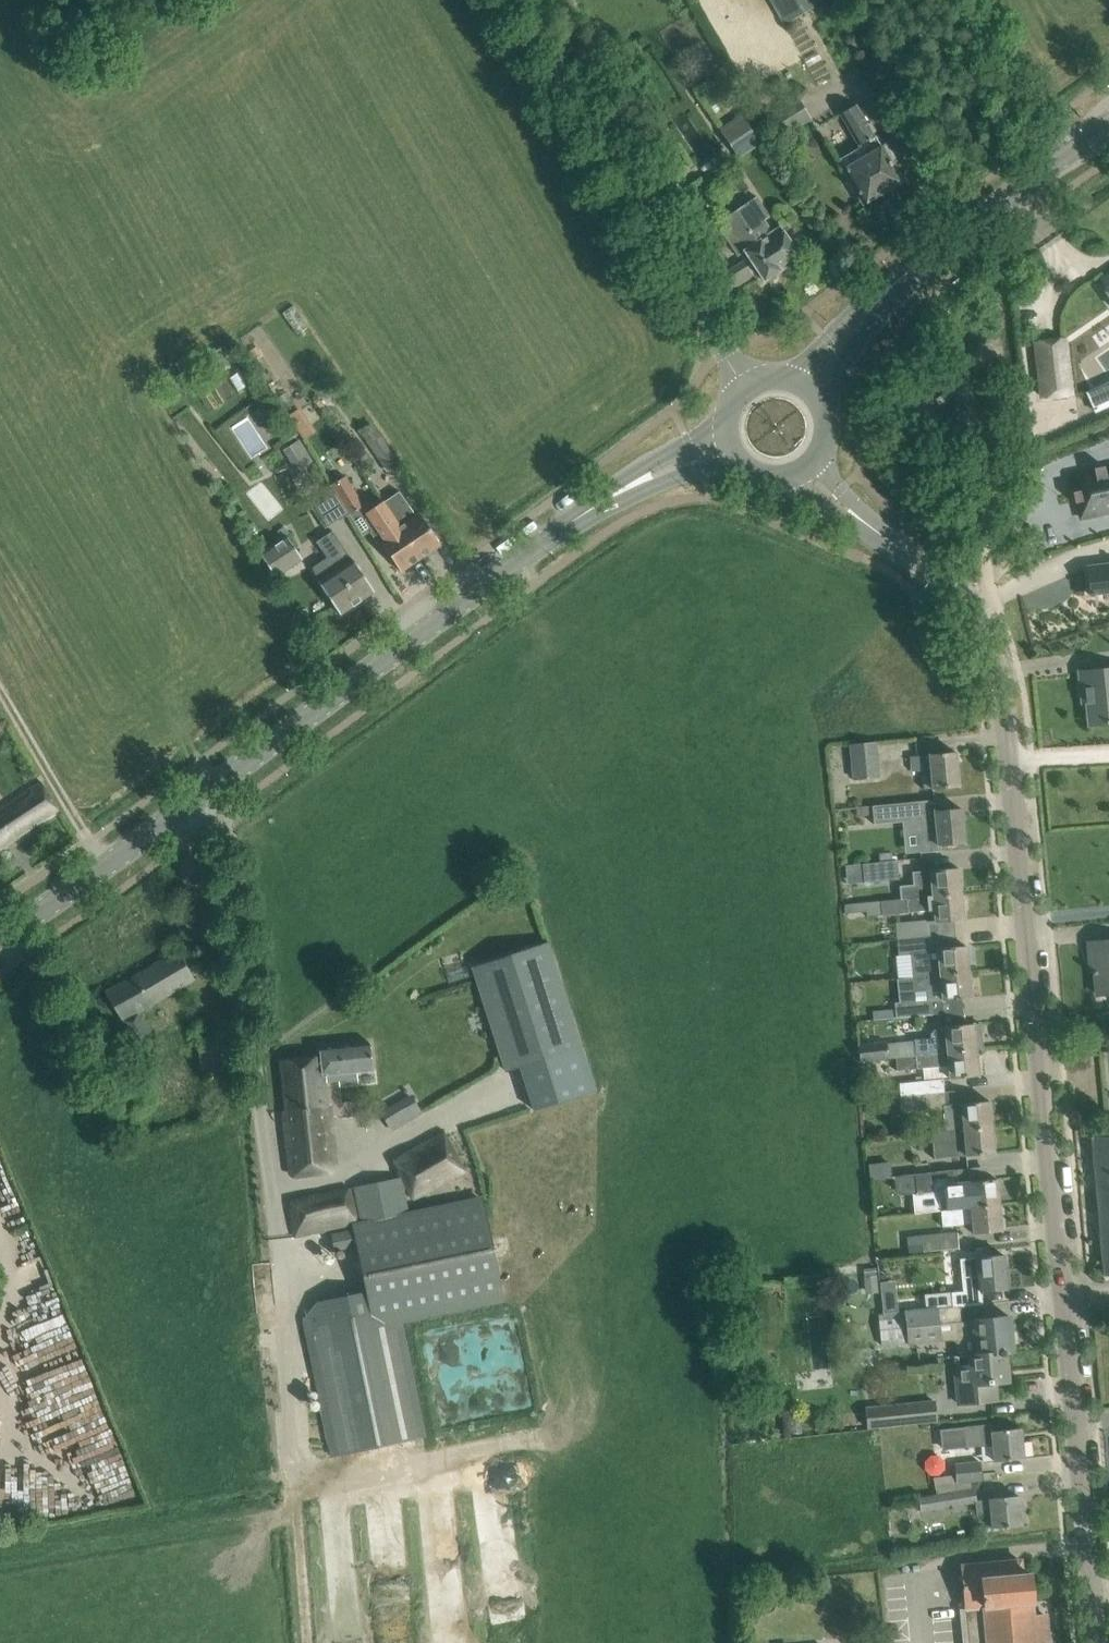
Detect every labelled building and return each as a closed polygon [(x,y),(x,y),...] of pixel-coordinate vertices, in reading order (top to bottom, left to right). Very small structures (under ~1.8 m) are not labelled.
[(783,24),(823,2),(822,0),(769,0),(783,24)] [(723,67),(709,76),(719,91),(733,82),(723,67)] [(770,113),(785,136),(812,119),(798,96),(770,113)] [(838,158),(864,201),(900,180),(888,159),(892,157),(885,145),(881,147),(856,104),(839,114),(858,147),(838,158)] [(719,129),(739,158),(762,143),(742,113),(719,129)] [(747,249),(745,250),(764,280),(799,257),(780,227),(766,236),(758,223),(769,216),(756,196),(725,217),(747,249)] [(1070,393),(1064,339),(1036,342),(1042,396),(1070,393)] [(255,346),(248,351),(252,358),(259,353),(255,346)] [(1087,391),(1095,411),(1108,405),(1108,381),(1087,391)] [(946,393),(936,400),(940,406),(950,399),(946,393)] [(299,408),(288,415),(304,440),(315,432),(299,408)] [(368,445),(389,473),(401,465),(380,436),(368,445)] [(300,439),(284,449),(288,456),(304,446),(300,439)] [(330,485),(349,514),(364,505),(345,475),(330,485)] [(1078,479),(1084,521),(1108,517),(1108,475),(1078,479)] [(399,492),(384,503),(421,557),(440,544),(419,513),(415,516),(399,492)] [(421,557),(384,503),(367,513),(384,537),(380,540),(401,571),(421,557)] [(281,537),(259,553),(275,577),(302,559),(285,535),(289,533),(284,525),(277,531),(281,537)] [(328,556),(312,567),(317,581),(340,614),(374,591),(333,530),(317,541),(328,556)] [(1108,564),(1087,567),(1090,596),(1093,596),(1093,593),(1108,591),(1108,564)] [(1078,672),(1080,690),(1085,690),(1088,725),(1108,723),(1108,668),(1078,672)] [(849,744),(852,780),(880,777),(877,741),(849,744)] [(921,770),(923,789),(932,788),(932,789),(959,786),(955,751),(929,754),(929,755),(920,755),(920,756),(909,757),(911,771),(921,770)] [(58,810),(39,783),(0,810),(0,849),(58,810)] [(871,805),(873,825),(916,820),(935,819),(934,810),(935,810),(934,799),(871,805)] [(938,851),(938,845),(964,842),(961,808),(935,810),(934,810),(935,819),(916,820),(920,853),(938,851)] [(862,864),(864,882),(899,878),(897,860),(862,864)] [(898,885),(899,899),(906,898),(905,898),(932,896),(960,893),(958,867),(911,872),(913,884),(898,885)] [(963,919),(960,893),(932,896),(905,898),(906,898),(899,899),(865,902),(866,916),(932,909),(933,922),(963,919)] [(895,926),(897,938),(927,935),(926,923),(895,926)] [(928,949),(927,935),(897,938),(898,955),(910,954),(913,976),(940,974),(968,971),(965,945),(928,949)] [(1089,942),(1091,961),(1094,961),(1095,970),(1092,971),(1092,974),(1095,974),(1097,994),(1108,993),(1108,940),(1089,942)] [(473,966),(506,1071),(581,1047),(547,942),(473,966)] [(104,992),(133,1043),(149,1034),(137,1013),(176,990),(195,978),(193,976),(203,970),(194,955),(184,962),(177,951),(104,992)] [(970,997),(968,971),(940,974),(913,976),(914,990),(926,989),(927,999),(927,1001),(933,1001),(970,997)] [(933,1001),(927,1001),(927,999),(894,1002),(895,1009),(872,1011),(873,1019),(934,1013),(933,1001)] [(947,1052),(975,1049),(982,1049),(979,1022),(935,1027),(930,1033),(931,1037),(914,1038),(914,1040),(915,1055),(947,1052)] [(229,1067),(226,1040),(200,1043),(203,1069),(229,1067)] [(900,1056),(899,1041),(887,1042),(887,1040),(858,1043),(860,1059),(860,1061),(896,1057),(895,1056),(900,1056)] [(283,1111),(290,1173),(293,1176),(334,1172),(328,1106),(324,1106),(321,1077),(325,1076),(325,1080),(337,1079),(338,1084),(356,1082),(355,1073),(373,1071),(369,1042),(319,1047),(320,1056),(281,1060),(286,1110),(283,1111)] [(895,1056),(896,1057),(897,1070),(947,1065),(948,1078),(978,1075),(975,1049),(947,1052),(915,1055),(900,1056),(895,1056)] [(898,1082),(899,1095),(946,1091),(945,1079),(898,1082)] [(943,1109),(945,1131),(991,1126),(989,1100),(948,1104),(946,1091),(899,1095),(900,1113),(943,1109)] [(380,1106),(388,1122),(406,1113),(398,1097),(380,1106)] [(991,1126),(945,1131),(931,1132),(933,1158),(994,1152),(991,1126)] [(442,1131),(392,1159),(413,1197),(463,1169),(442,1131)] [(1091,1137),(1103,1275),(1108,1275),(1108,1136),(1091,1137)] [(890,1163),(868,1165),(870,1179),(892,1177),(890,1163)] [(953,1169),(914,1174),(916,1193),(916,1195),(939,1193),(940,1193),(956,1191),(955,1182),(953,1169)] [(366,1292),(370,1311),(399,1305),(402,1318),(502,1297),(482,1200),(409,1215),(402,1178),(400,1178),(355,1188),(362,1221),(358,1222),(351,1223),(352,1224),(366,1292)] [(940,1193),(939,1193),(941,1210),(999,1204),(996,1178),(987,1179),(968,1181),(955,1182),(956,1191),(940,1193)] [(295,1235),(352,1224),(351,1223),(358,1221),(351,1189),(289,1202),(295,1235)] [(999,1204),(941,1210),(942,1226),(972,1223),(973,1233),(1001,1231),(999,1204)] [(889,1217),(874,1218),(876,1233),(884,1232),(890,1225),(889,1217)] [(957,1231),(920,1235),(922,1252),(958,1248),(957,1231)] [(978,1276),(980,1291),(1006,1289),(1003,1254),(977,1257),(977,1258),(960,1259),(961,1278),(978,1276)] [(924,1294),(925,1308),(937,1308),(960,1306),(959,1291),(924,1294)] [(370,1311),(366,1292),(318,1302),(304,1321),(332,1455),(426,1435),(402,1318),(399,1305),(370,1311)] [(896,1296),(881,1297),(883,1313),(898,1311),(896,1296)] [(937,1308),(925,1308),(904,1310),(905,1311),(878,1313),(880,1342),(939,1337),(937,1308)] [(956,1342),(956,1355),(999,1352),(999,1355),(1005,1354),(1005,1351),(1012,1351),(1010,1316),(973,1319),(939,1322),(941,1341),(953,1340),(956,1342)] [(999,1352),(956,1355),(957,1365),(954,1365),(958,1403),(996,1400),(994,1382),(1008,1381),(1006,1364),(1008,1364),(1007,1354),(1005,1354),(999,1355),(999,1352)] [(875,1407),(877,1426),(936,1420),(934,1401),(875,1407)] [(939,1429),(941,1450),(992,1444),(994,1461),(1023,1458),(1020,1428),(992,1430),(991,1423),(939,1429)] [(933,1477),(936,1494),(971,1488),(970,1481),(982,1480),(980,1462),(954,1464),(955,1474),(933,1477)] [(936,1494),(917,1497),(920,1512),(976,1503),(974,1488),(972,1489),(971,1488),(936,1494)] [(989,1498),(992,1528),(1021,1525),(1018,1495),(989,1498)] [(1044,1615),(1032,1616),(1030,1602),(1033,1602),(1030,1573),(1021,1574),(1020,1560),(960,1566),(965,1609),(959,1609),(962,1642),(1047,1642),(1044,1615)]
